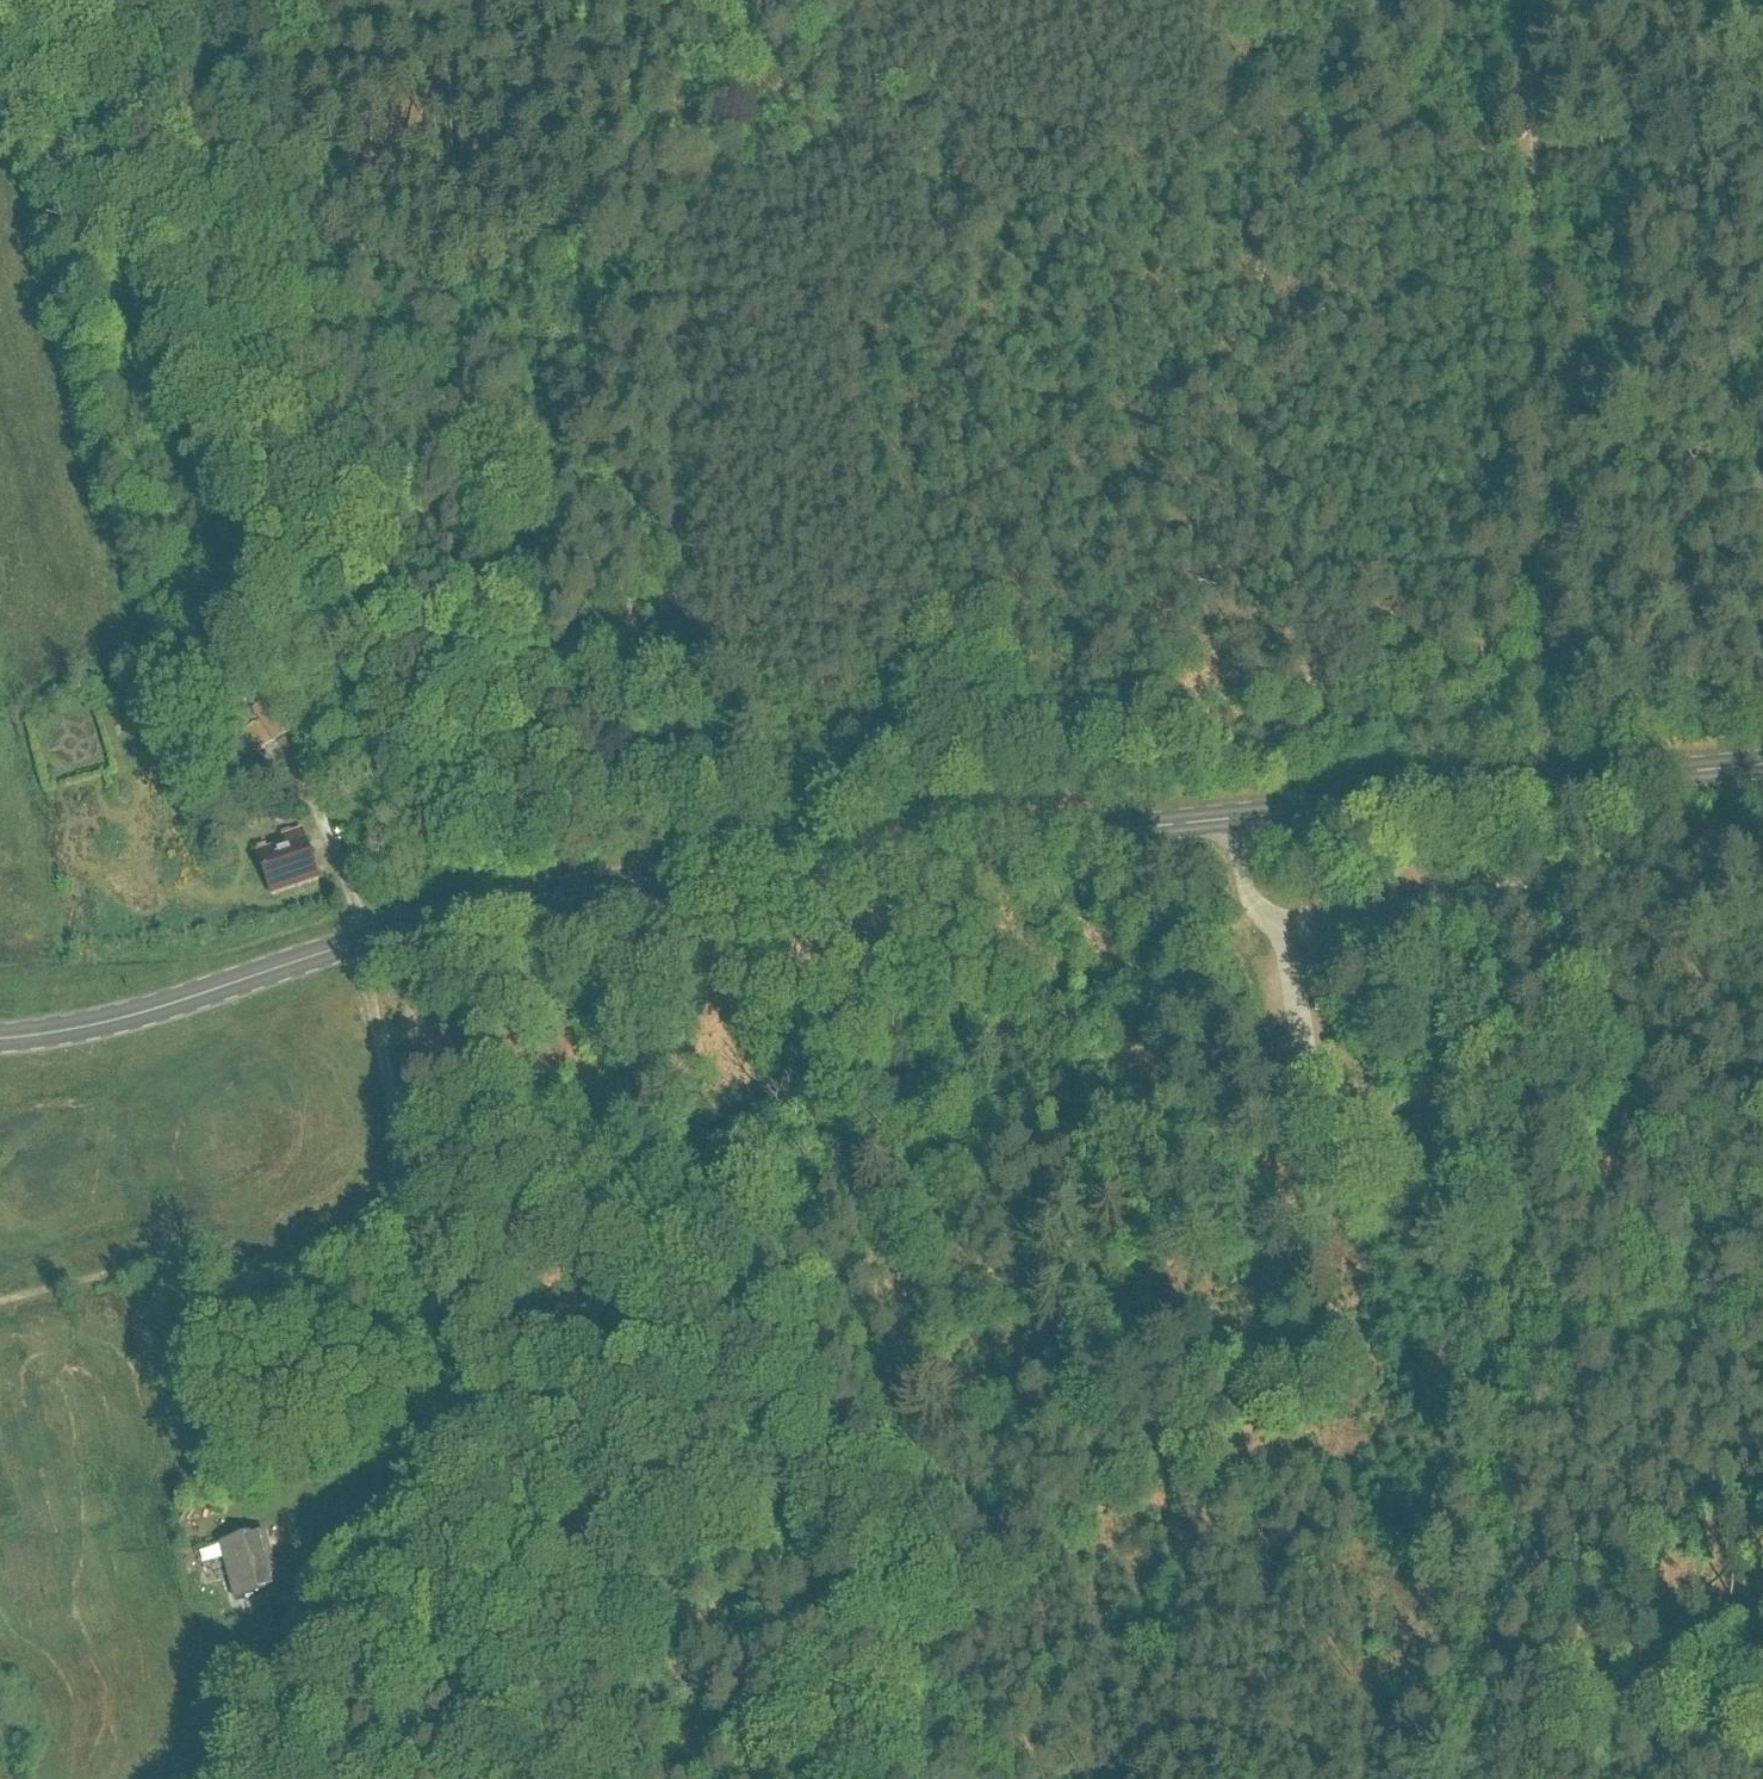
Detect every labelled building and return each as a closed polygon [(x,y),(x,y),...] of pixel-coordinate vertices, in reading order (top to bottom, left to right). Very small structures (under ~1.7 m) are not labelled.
[(248,735),(262,756),(278,745),(263,724),(248,735)] [(1218,800),(1218,788),(1197,788),(1197,799),(1218,800)] [(284,838),(287,847),(259,856),(273,897),(319,882),(302,833),(284,838)] [(271,1573),(261,1535),(225,1544),(234,1577),(227,1579),(233,1603),(281,1590),(277,1572),(271,1573)] [(347,1706),(367,1698),(357,1670),(336,1677),(345,1702),(347,1706)] [(322,1734),(351,1727),(345,1702),(317,1708),(322,1734)]
